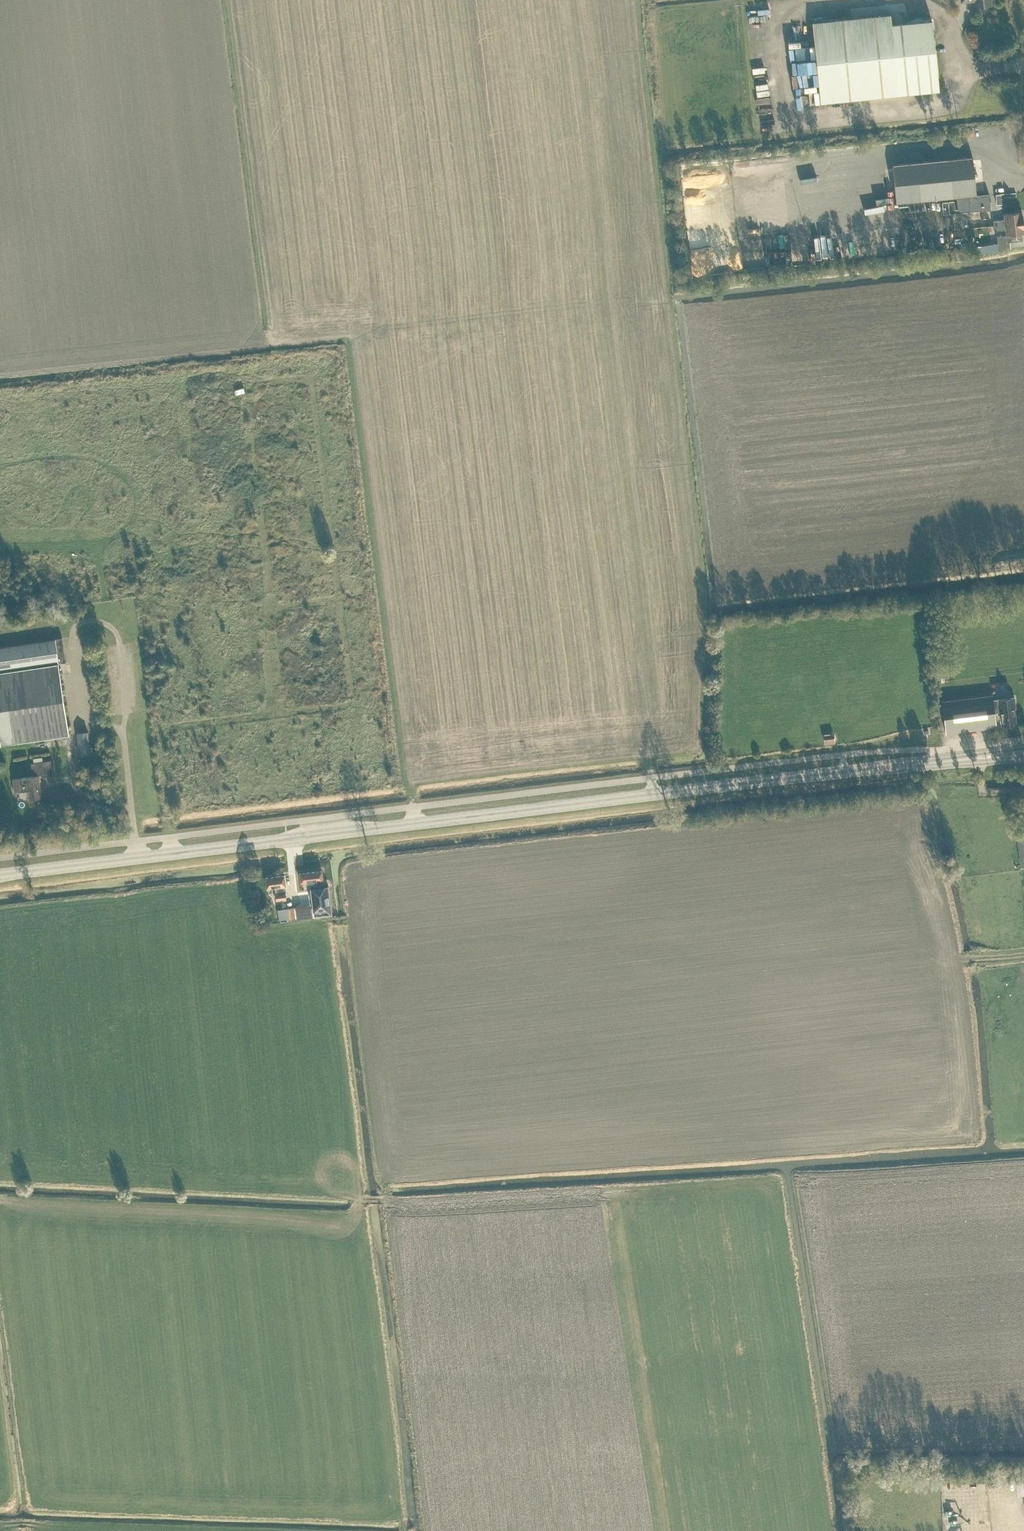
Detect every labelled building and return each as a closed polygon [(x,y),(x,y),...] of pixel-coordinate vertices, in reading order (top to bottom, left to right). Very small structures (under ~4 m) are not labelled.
[(752,15),(752,27),(764,27),(763,14),(752,15)] [(891,25),(891,21),(890,15),(812,23),(820,103),(939,91),(932,20),(891,25)] [(892,164),(896,203),(941,199),(942,203),(945,202),(946,213),(990,209),(989,194),(976,195),(972,156),(892,164)] [(994,225),(1023,222),(1022,212),(1004,214),(1005,219),(993,220),(994,225)] [(1006,234),(1023,233),(1023,222),(994,225),(994,230),(1005,229),(1006,234)] [(998,252),(997,243),(975,246),(977,255),(998,252)] [(58,663),(65,662),(62,638),(54,639),(0,647),(0,742),(0,744),(69,734),(58,663)] [(1015,725),(1013,710),(1015,710),(1013,698),(993,701),(992,696),(942,703),(946,733),(996,726),(994,713),(1001,712),(1003,727),(1015,725)] [(825,732),(826,742),(836,740),(834,731),(825,732)] [(79,755),(90,754),(87,732),(77,733),(79,755)] [(38,777),(53,775),(51,760),(31,763),(33,776),(13,779),(15,791),(28,789),(29,799),(41,797),(38,777)] [(316,917),(332,914),(328,885),(321,886),(320,880),(324,880),(322,870),(300,873),(301,883),(312,881),(313,887),(312,887),(316,917)] [(276,900),(286,899),(286,893),(284,893),(284,886),(286,886),(285,875),(266,877),(267,888),(275,887),(276,894),(276,900)] [(286,919),(298,918),(296,907),(284,908),(286,919)]
